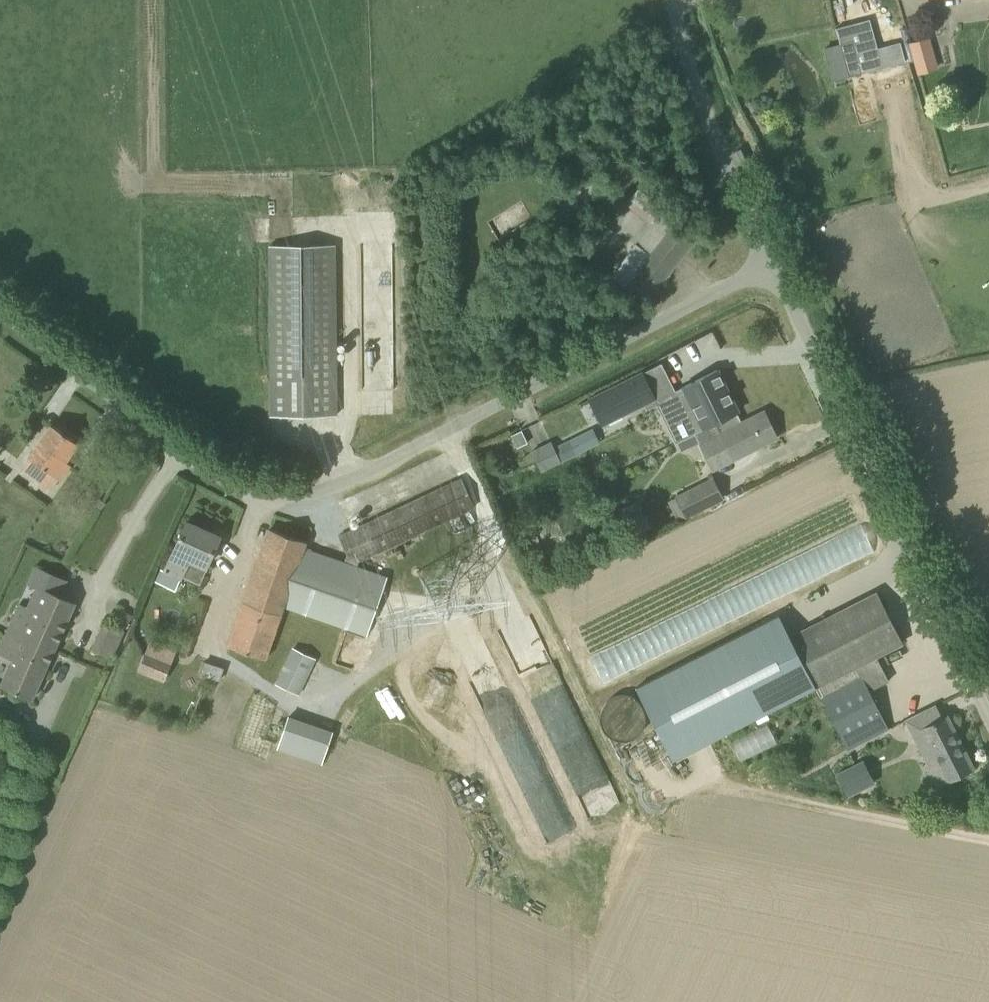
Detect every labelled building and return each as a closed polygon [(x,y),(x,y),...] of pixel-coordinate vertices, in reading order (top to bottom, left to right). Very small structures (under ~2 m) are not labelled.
[(832,82),(849,77),(905,64),(901,43),(879,48),(872,20),(837,28),(840,45),(823,50),(832,82)] [(914,72),(936,67),(930,34),(908,39),(914,72)] [(610,274),(645,302),(698,234),(677,218),(650,254),(635,243),(610,274)] [(271,416),(336,415),(334,244),(269,245),(271,416)] [(669,389),(658,367),(605,393),(616,415),(669,389)] [(713,419),(726,412),(735,409),(717,371),(661,399),(669,416),(675,413),(679,421),(684,418),(692,434),(705,427),(701,420),(712,416),(713,419)] [(742,422),(735,409),(726,412),(713,419),(712,416),(701,420),(705,427),(692,434),(692,435),(695,433),(700,442),(699,443),(712,469),(777,437),(764,411),(742,422)] [(59,478),(69,464),(65,460),(78,442),(52,424),(29,457),(59,478)] [(692,434),(678,441),(682,451),(699,443),(700,442),(695,433),(692,435),(692,434)] [(569,439),(553,446),(561,463),(576,455),(569,439)] [(348,554),(359,560),(365,559),(367,558),(476,507),(470,496),(462,478),(342,534),(339,536),(348,554)] [(685,517),(723,499),(713,478),(675,496),(685,517)] [(164,573),(159,571),(155,581),(176,591),(181,579),(182,580),(190,562),(205,569),(220,536),(186,521),(164,573)] [(388,575),(372,570),(344,560),(305,547),(307,541),(270,528),(229,644),(267,658),(285,607),(367,635),(388,575)] [(52,654),(74,606),(59,599),(68,580),(35,565),(27,584),(35,587),(27,606),(21,604),(7,635),(22,642),(23,641),(52,654)] [(816,686),(856,666),(876,656),(903,642),(877,592),(790,636),(816,686)] [(110,620),(123,629),(132,616),(119,607),(110,620)] [(673,759),(816,686),(790,636),(779,615),(637,688),(673,759)] [(7,635),(0,649),(0,653),(13,659),(1,686),(32,700),(52,654),(23,641),(22,642),(7,635)] [(300,695),(316,659),(292,647),(275,683),(300,695)] [(173,662),(146,651),(138,671),(164,682),(173,662)] [(862,676),(869,689),(888,679),(876,656),(856,666),(862,676)] [(862,676),(856,666),(816,686),(848,749),(889,728),(862,676)] [(943,718),(936,704),(905,720),(931,772),(940,768),(947,780),(972,768),(946,716),(943,718)] [(339,748),(343,739),(339,737),(332,734),(333,732),(288,716),(277,748),(322,764),(329,744),(339,748)] [(732,739),(739,758),(777,745),(771,726),(732,739)] [(848,797),(864,789),(852,765),(836,773),(848,797)]
